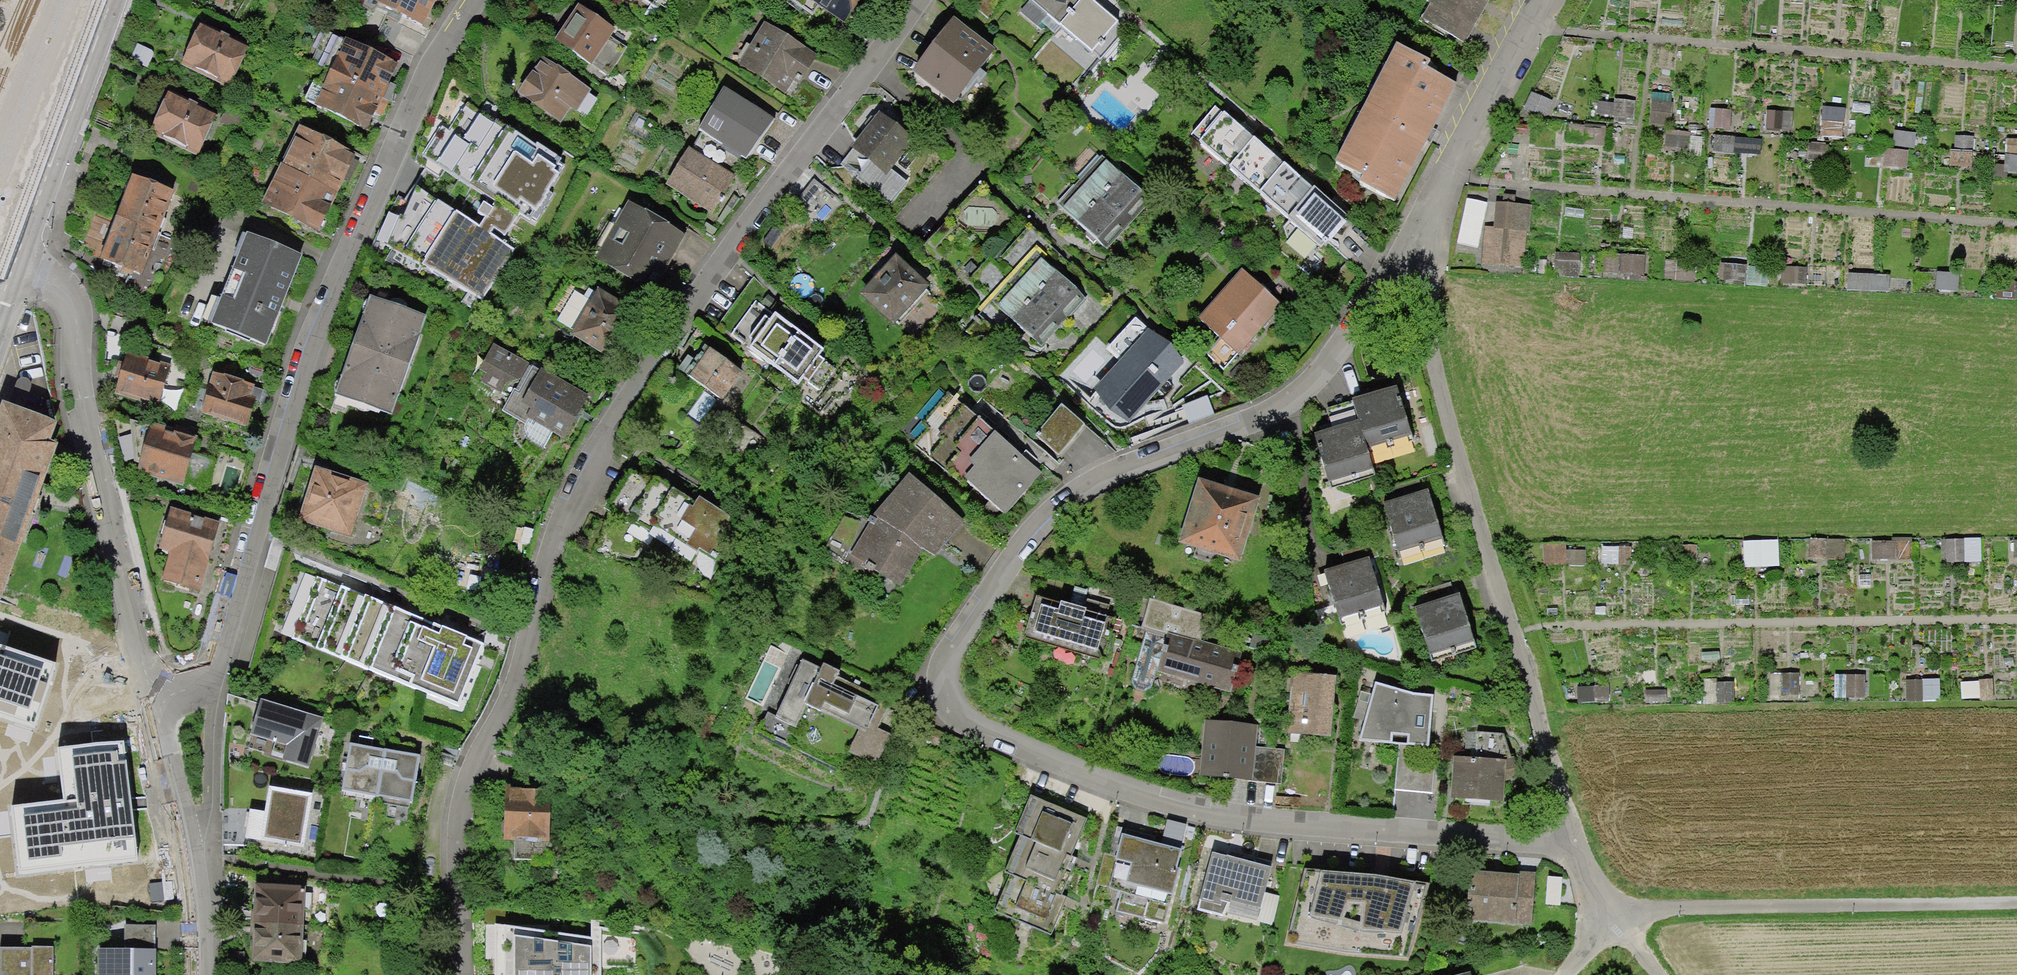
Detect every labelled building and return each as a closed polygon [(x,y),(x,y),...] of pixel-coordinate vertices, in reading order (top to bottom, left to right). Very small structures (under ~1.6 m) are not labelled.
[(372,4),(426,30),(441,0),(374,0),(372,4)] [(660,14),(669,0),(638,0),(660,14)] [(813,19),(819,10),(849,29),(868,0),(784,0),(813,19)] [(986,17),(1001,0),(966,0),(986,17)] [(1020,12),(1039,28),(1048,17),(1100,61),(1124,32),(1086,0),(1030,0),(1020,12)] [(1434,5),(1426,21),(1472,44),(1494,0),(1423,0),(1434,5)] [(616,32),(581,11),(559,46),(610,77),(626,52),(610,42),(616,32)] [(997,56),(957,24),(915,78),(955,109),(997,56)] [(817,57),(767,26),(742,66),(784,92),(795,74),(804,79),(817,57)] [(249,55),(201,30),(183,65),(231,90),(249,55)] [(398,70),(343,43),(323,85),(315,81),(305,102),(368,132),(398,70)] [(1434,66),(1401,50),(1342,166),(1370,180),(1366,189),(1398,205),(1457,88),(1430,74),(1434,66)] [(590,91),(544,62),(521,99),(560,123),(570,107),(584,116),(594,100),(587,96),(590,91)] [(773,123),(726,92),(701,130),(704,134),(693,152),(691,149),(665,186),(713,218),(737,182),(728,176),(741,156),(748,161),(773,123)] [(1552,103),(1532,95),(1526,111),(1545,119),(1552,103)] [(1673,97),(1652,96),(1650,126),(1670,127),(1673,97)] [(171,97),(152,137),(200,160),(219,120),(171,97)] [(535,223),(569,165),(460,98),(416,162),(424,168),(407,202),(398,196),(376,233),(369,255),(478,317),(517,250),(504,241),(520,215),(535,223)] [(1637,103),(1616,101),(1615,122),(1635,124),(1637,103)] [(1732,111),(1711,110),(1710,131),(1732,131),(1732,111)] [(1782,112),(1764,110),(1763,130),(1781,131),(1782,112)] [(1348,221),(1215,111),(1191,141),(1323,251),(1348,221)] [(916,147),(878,116),(850,150),(889,181),(916,147)] [(1530,122),(1516,121),(1515,136),(1529,137),(1530,122)] [(1843,123),(1823,121),(1822,136),(1842,138),(1843,123)] [(1608,128),(1569,126),(1568,140),(1584,141),(1584,147),(1607,147),(1608,128)] [(1915,132),(1894,129),(1892,145),(1913,147),(1915,132)] [(356,156),(299,130),(262,208),(319,235),(356,156)] [(1690,134),(1666,133),(1665,153),(1689,154),(1690,134)] [(1974,137),(1955,136),(1955,149),(1973,150),(1974,137)] [(1735,137),(1715,137),(1715,155),(1735,155),(1735,137)] [(2007,138),(2006,151),(2016,152),(2016,139),(2007,138)] [(1829,143),(1807,142),(1806,161),(1828,162),(1829,143)] [(1908,150),(1885,149),(1884,166),(1906,167),(1908,150)] [(1973,152),(1951,151),(1950,165),(1972,166),(1973,152)] [(2005,154),(2003,171),(2016,173),(2016,155),(2005,154)] [(1142,200),(1107,166),(1063,212),(1098,245),(1142,200)] [(134,178),(101,261),(142,278),(173,193),(134,178)] [(685,237),(629,204),(596,260),(652,293),(685,237)] [(1532,206),(1495,205),(1494,232),(1486,231),(1484,267),(1524,269),(1526,233),(1531,233),(1532,206)] [(1042,247),(1027,232),(996,264),(989,258),(976,272),(991,287),(983,295),(1041,352),(1090,301),(1038,251),(1042,247)] [(301,261),(245,236),(210,329),(269,349),(301,261)] [(1582,254),(1556,253),(1555,271),(1581,272),(1582,254)] [(1647,257),(1601,256),(1601,276),(1646,276),(1647,257)] [(931,293),(895,260),(860,298),(896,331),(931,293)] [(1696,263),(1664,262),(1664,282),(1696,282),(1696,263)] [(1747,265),(1720,262),(1718,280),(1746,282),(1747,265)] [(1808,266),(1781,265),(1780,283),(1807,284),(1808,266)] [(1959,273),(1936,271),(1935,291),(1958,292),(1959,273)] [(1902,275),(1848,273),(1847,290),(1901,292),(1902,275)] [(1199,321),(1238,357),(1281,310),(1242,274),(1199,321)] [(2001,282),(2000,298),(2016,298),(2016,283),(2001,282)] [(639,322),(590,292),(564,336),(612,365),(639,322)] [(828,352),(753,299),(727,335),(799,387),(803,382),(818,393),(835,370),(822,361),(828,352)] [(426,320),(372,302),(338,403),(392,421),(426,320)] [(1136,327),(1101,367),(1114,377),(1122,367),(1153,393),(1178,364),(1136,327)] [(590,403),(492,347),(475,383),(509,401),(502,415),(524,429),(524,444),(545,452),(553,438),(568,446),(590,403)] [(173,365),(127,353),(115,393),(160,409),(173,365)] [(744,376),(710,353),(691,382),(724,405),(744,376)] [(261,391),(213,378),(202,418),(250,431),(261,391)] [(1413,435),(1398,388),(1326,411),(1332,431),(1313,437),(1329,489),(1378,473),(1370,449),(1413,435)] [(1043,476),(951,399),(916,441),(1008,518),(1043,476)] [(5,410),(0,424),(0,599),(64,432),(5,410)] [(1085,430),(1062,410),(1037,440),(1060,460),(1085,430)] [(198,442),(153,427),(137,477),(182,491),(198,442)] [(738,523),(633,473),(612,518),(716,568),(738,523)] [(369,491),(315,475),(299,526),(353,543),(369,491)] [(874,520),(849,570),(899,603),(927,551),(936,557),(946,550),(981,573),(996,550),(961,531),(965,525),(911,477),(874,520)] [(1263,501),(1202,483),(1183,548),(1244,566),(1263,501)] [(1432,493),(1387,506),(1401,557),(1447,544),(1432,493)] [(218,524),(170,511),(158,553),(169,556),(161,584),(198,595),(218,524)] [(1826,539),(1810,538),(1809,558),(1825,559),(1826,539)] [(1777,540),(1743,542),(1745,567),(1778,564),(1777,540)] [(1964,540),(1946,540),(1947,563),(1965,562),(1964,540)] [(1896,541),(1871,541),(1871,560),(1897,560),(1896,541)] [(1565,545),(1543,547),(1545,568),(1567,566),(1565,545)] [(1696,545),(1681,546),(1682,563),(1696,562),(1696,545)] [(1631,548),(1618,548),(1618,565),(1631,565),(1631,548)] [(1372,561),(1326,573),(1345,642),(1391,629),(1372,561)] [(482,647),(317,580),(293,642),(460,708),(482,647)] [(1066,609),(1038,602),(1026,645),(1102,666),(1120,602),(1072,589),(1066,609)] [(1461,598),(1419,611),(1434,662),(1476,649),(1461,598)] [(1151,603),(1143,629),(1170,637),(1158,676),(1232,698),(1245,655),(1203,643),(1209,620),(1151,603)] [(771,715),(761,737),(853,777),(860,761),(878,769),(891,740),(876,733),(890,701),(844,681),(846,676),(827,667),(824,674),(803,664),(779,719),(771,715)] [(1799,674),(1780,674),(1781,697),(1799,697),(1799,674)] [(1864,675),(1846,675),(1846,697),(1864,697),(1864,675)] [(1336,679),(1292,676),(1287,735),(1331,739),(1336,679)] [(1980,683),(1961,684),(1962,699),(1979,698),(1979,702),(1994,701),(1993,679),(1979,681),(1980,683)] [(1940,680),(1906,681),(1907,702),(1940,701),(1940,680)] [(1733,683),(1716,683),(1716,704),(1733,704),(1733,683)] [(1353,720),(1367,724),(1362,742),(1399,747),(1397,793),(1433,795),(1438,749),(1430,750),(1433,699),(1413,700),(1378,686),(1376,696),(1363,693),(1353,720)] [(1607,686),(1576,688),(1577,704),(1608,702),(1607,686)] [(1666,690),(1644,690),(1645,703),(1666,702),(1666,690)] [(322,721),(265,706),(257,739),(288,747),(284,765),(308,772),(322,721)] [(1260,728),(1203,723),(1198,778),(1281,785),(1284,751),(1259,749),(1260,728)] [(1456,759),(1453,801),(1503,806),(1505,765),(1513,758),(1506,736),(1466,733),(1466,759),(1456,759)] [(421,756),(353,746),(346,795),(414,805),(421,756)] [(135,784),(103,783),(102,804),(83,803),(82,830),(88,830),(86,883),(131,884),(132,861),(144,861),(145,833),(134,833),(135,784)] [(552,790),(506,789),(506,843),(515,843),(515,861),(540,861),(540,840),(551,840),(552,790)] [(313,798),(270,791),(266,815),(253,813),(249,841),(305,849),(313,798)] [(1087,821),(1034,800),(1019,838),(1025,840),(1010,878),(1014,879),(1000,915),(1057,937),(1071,901),(1063,898),(1076,864),(1071,862),(1087,821)] [(1187,854),(1127,839),(1121,862),(1107,858),(1100,885),(1122,891),(1116,912),(1169,925),(1187,854)] [(1272,870),(1215,855),(1203,903),(1224,909),(1227,900),(1262,909),(1272,870)] [(1353,955),(1409,960),(1429,884),(1377,874),(1305,868),(1284,943),(1353,955)] [(1534,877),(1474,873),(1470,925),(1532,929),(1560,939),(1568,913),(1532,901),(1534,877)] [(307,892),(259,890),(256,966),(305,968),(307,892)] [(487,923),(488,974),(603,974),(603,938),(487,923)] [(127,930),(128,955),(101,955),(101,974),(157,974),(157,929),(127,930)] [(3,953),(2,974),(57,974),(58,955),(3,953)]
